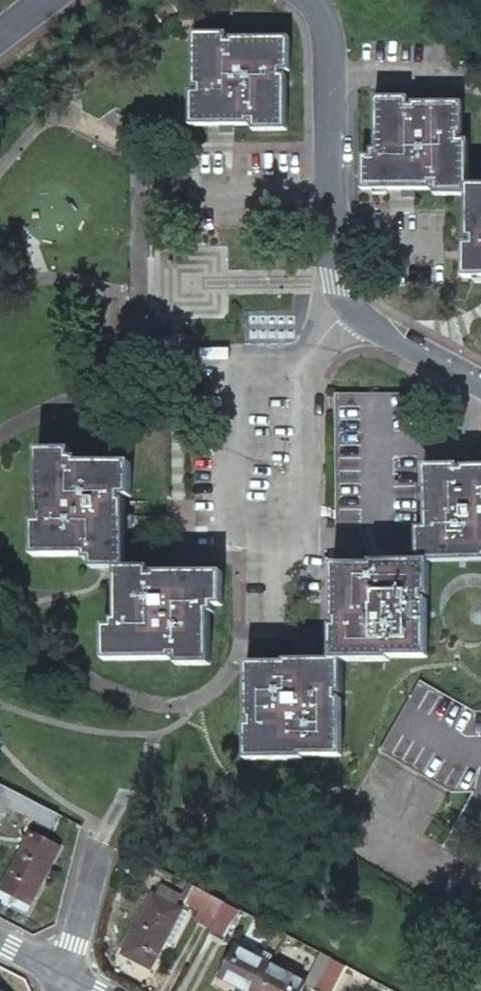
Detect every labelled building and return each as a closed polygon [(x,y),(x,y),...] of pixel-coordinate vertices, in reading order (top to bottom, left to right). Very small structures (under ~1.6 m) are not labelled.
[(184,88),(183,122),(237,124),(237,118),(246,119),(246,129),(282,130),(284,75),(279,75),(279,67),(288,68),(289,35),(233,33),(234,39),(224,38),(224,27),(189,26),(188,81),(193,82),(194,89),(184,88)] [(360,185),(424,187),(424,179),(432,179),(431,191),(467,191),(466,238),(474,239),(474,244),(464,243),(464,278),(480,278),(480,181),(468,181),(469,144),(460,143),(461,136),(466,136),(467,100),(422,98),(422,105),(413,106),(414,93),(378,91),(377,145),(370,145),(370,151),(361,150),(360,185)] [(330,525),(353,526),(365,562),(326,561),(325,621),(329,621),(328,629),(325,629),(325,638),(325,656),(279,656),(279,660),(239,659),(238,714),(242,715),(242,722),(238,722),(238,754),(293,755),(293,748),(332,748),(333,696),(328,697),(328,689),(334,690),(335,656),(389,656),(389,652),(425,652),(425,603),(421,603),(421,596),(425,597),(425,562),(479,562),(479,556),(480,556),(480,469),(458,470),(458,475),(452,475),(452,468),(418,468),(418,527),(411,527),(412,433),(412,393),(328,393),(330,525)] [(30,520),(30,554),(85,554),(84,558),(91,558),(90,569),(109,569),(108,623),(101,624),(102,633),(93,633),(93,671),(158,672),(159,667),(170,668),(170,673),(202,674),(202,610),(210,610),(210,603),(219,603),(219,570),(147,568),(146,572),(141,571),(141,564),(125,564),(125,500),(120,501),(119,494),(127,494),(127,461),(76,460),(76,455),(67,455),(67,444),(36,444),(34,510),(40,509),(40,521),(30,520)] [(474,714),(420,685),(379,759),(454,799),(480,798),(480,714),(474,714)] [(3,782),(0,788),(0,809),(8,812),(12,803),(54,826),(57,820),(61,822),(65,815),(3,782)] [(0,890),(0,895),(27,910),(62,846),(33,830),(0,890)] [(155,893),(173,903),(180,890),(162,880),(155,893)] [(210,925),(225,899),(193,883),(183,901),(198,909),(194,916),(210,925)] [(188,911),(173,903),(155,893),(153,892),(121,948),(152,964),(164,941),(170,944),(188,911)] [(240,907),(225,899),(210,925),(208,929),(223,937),(240,907)] [(251,990),(253,990),(269,961),(236,944),(219,974),(251,990)] [(322,950),(305,980),(317,987),(334,957),(322,950)] [(317,987),(325,990),(332,990),(346,964),(334,957),(317,987)] [(253,990),(299,990),(305,980),(269,961),(253,990)]
